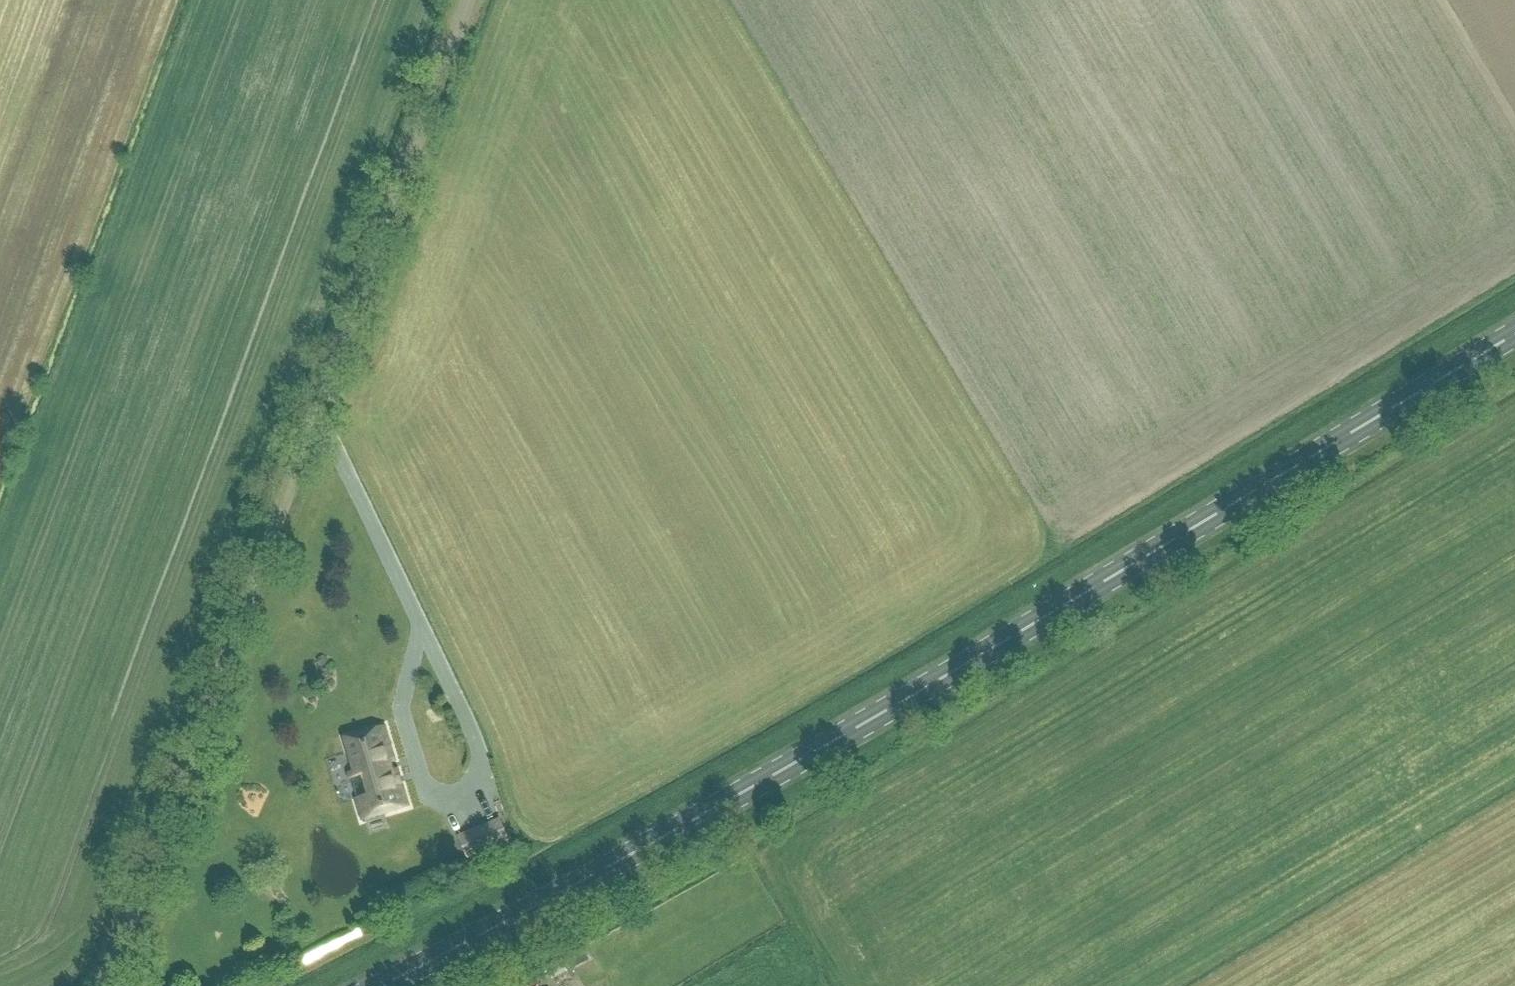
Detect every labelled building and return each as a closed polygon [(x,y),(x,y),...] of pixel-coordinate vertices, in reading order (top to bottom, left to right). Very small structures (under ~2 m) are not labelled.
[(384,727),(346,739),(355,772),(350,774),(363,820),(408,806),(397,769),(392,771),(389,763),(395,762),(384,727)] [(468,859),(509,842),(499,820),(459,837),(468,859)]
